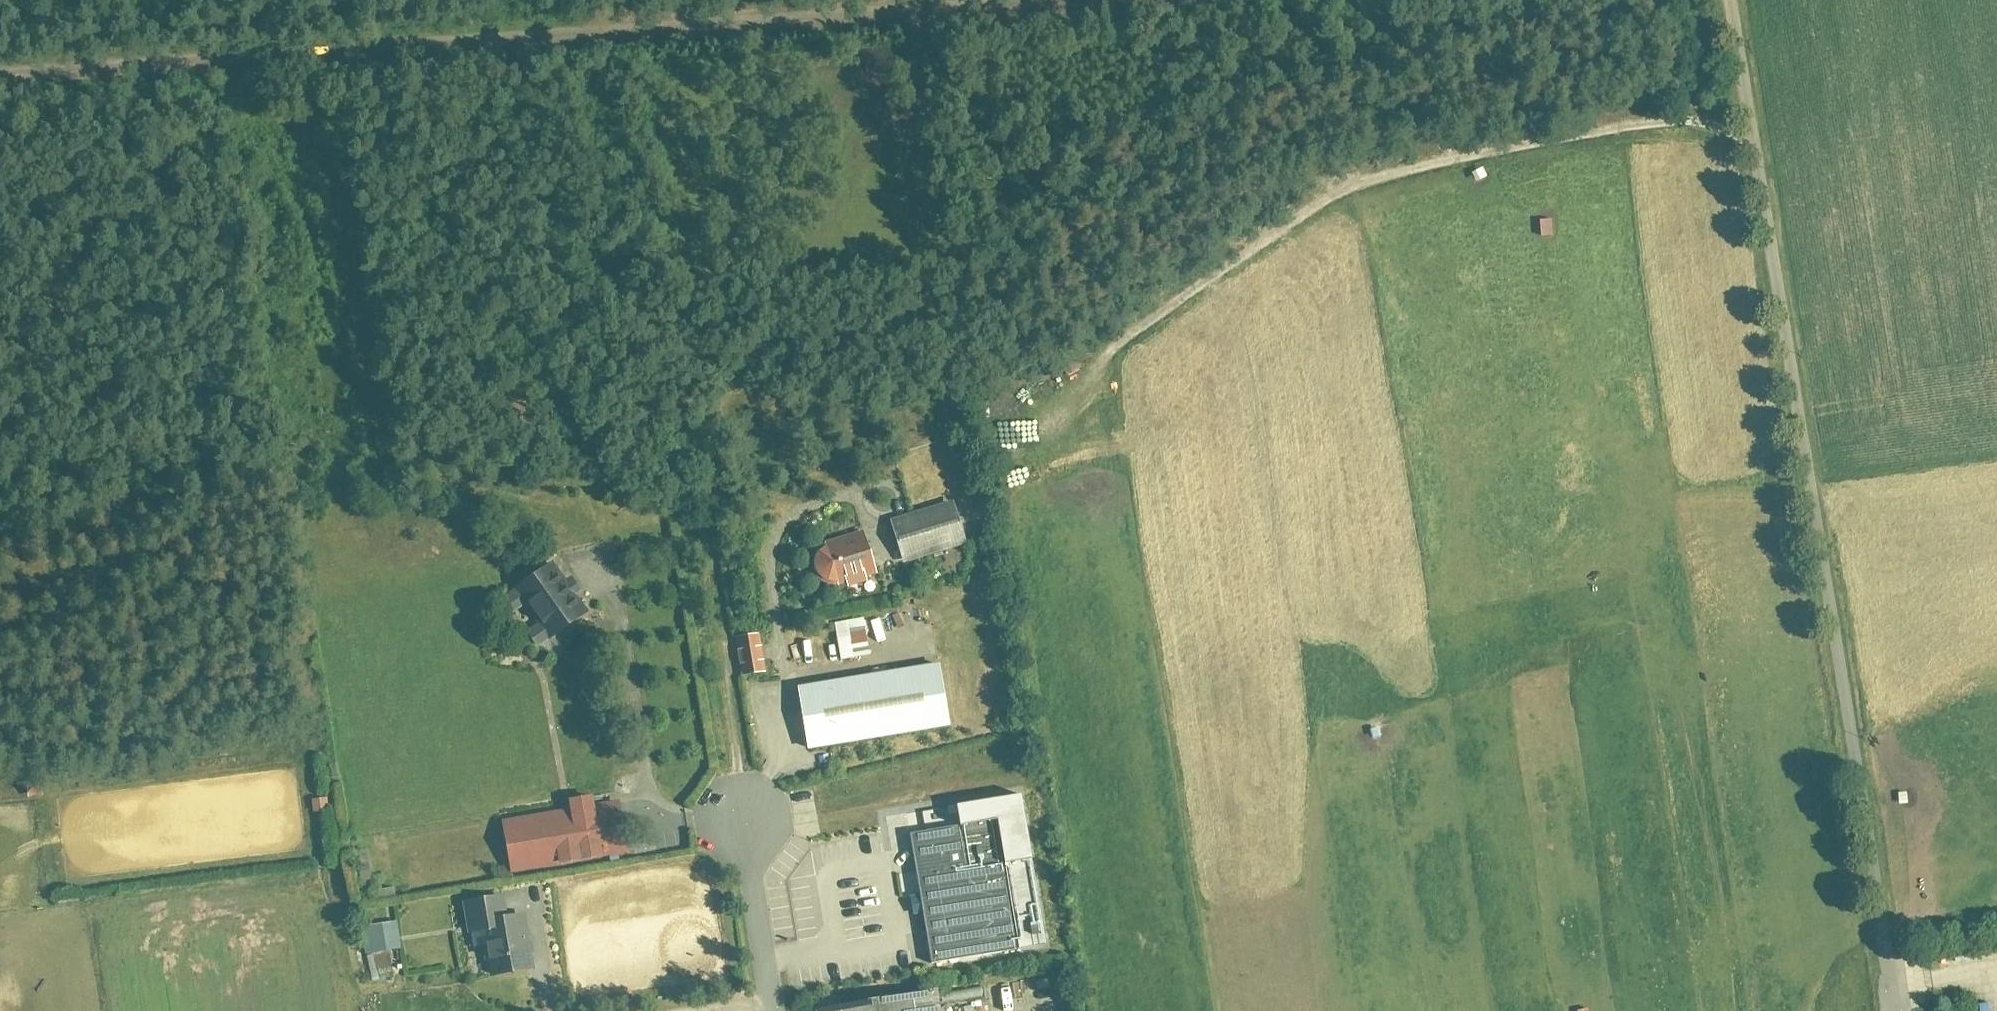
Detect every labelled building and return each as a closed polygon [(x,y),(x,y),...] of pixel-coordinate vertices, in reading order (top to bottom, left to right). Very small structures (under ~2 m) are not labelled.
[(887,521),(900,564),(966,544),(953,502),(887,521)] [(827,583),(836,585),(847,582),(848,586),(868,580),(867,576),(875,574),(863,532),(826,542),(826,543),(819,547),(813,555),(813,564),(815,571),(820,577),(827,583)] [(542,568),(505,597),(540,642),(577,613),(542,568)] [(803,691),(811,745),(954,724),(948,685),(946,669),(803,691)] [(557,797),(559,814),(498,824),(507,875),(620,855),(612,805),(583,809),(581,793),(557,797)] [(921,927),(928,968),(1024,951),(1000,810),(903,827),(916,901),(921,927)] [(462,900),(477,976),(525,966),(509,890),(462,900)] [(805,1010),(928,1010),(925,989),(805,1009),(805,1010)]
